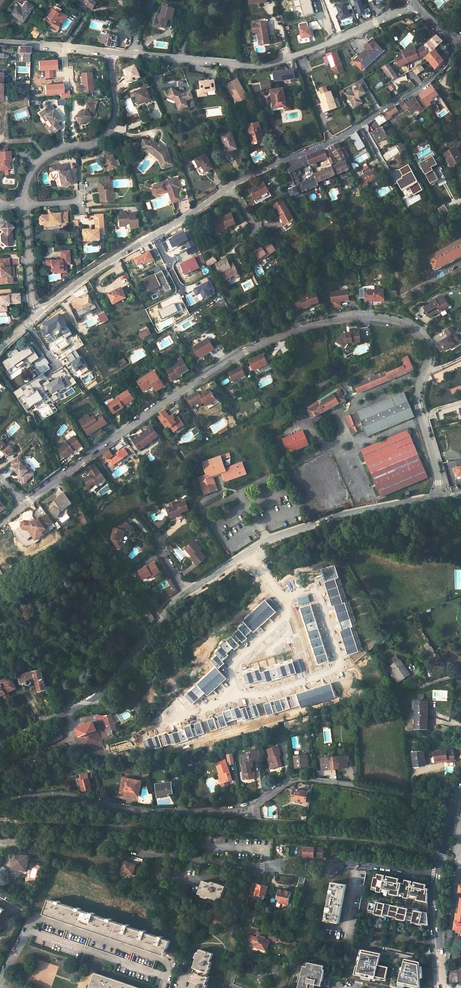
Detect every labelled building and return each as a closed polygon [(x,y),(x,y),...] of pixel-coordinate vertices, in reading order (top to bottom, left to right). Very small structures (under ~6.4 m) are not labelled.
[(93,10),(99,0),(84,0),(83,1),(82,3),(93,10)] [(346,7),(351,5),(349,0),(342,0),(338,1),(340,6),(337,7),(342,20),(350,17),(346,7)] [(360,0),(349,0),(351,5),(351,7),(356,5),(360,16),(365,14),(360,0)] [(32,7),(25,2),(20,10),(14,7),(10,14),(23,22),(32,7)] [(51,10),(56,12),(58,11),(60,8),(53,5),(52,8),(51,7),(47,13),(48,14),(51,10)] [(175,9),(164,6),(161,15),(160,17),(157,16),(155,25),(166,28),(168,19),(172,20),(175,9)] [(41,21),(56,29),(59,25),(58,24),(59,23),(58,22),(59,19),(60,19),(63,13),(58,11),(56,12),(51,10),(48,14),(47,13),(45,17),(44,17),(41,21)] [(60,25),(66,15),(63,13),(60,19),(59,19),(58,22),(59,23),(58,24),(59,25),(60,25)] [(266,22),(251,24),(253,33),(257,32),(259,43),(269,41),(266,22)] [(312,36),(310,26),(308,27),(307,22),(299,24),(302,38),(312,36)] [(117,37),(102,32),(99,42),(105,44),(105,45),(111,47),(113,40),(116,41),(117,37)] [(437,35),(425,46),(430,54),(435,50),(437,47),(443,41),(437,35)] [(366,66),(383,52),(372,40),(364,48),(366,51),(367,52),(360,59),(366,66)] [(30,47),(19,46),(19,52),(23,53),(23,62),(29,62),(30,47)] [(408,54),(403,56),(409,63),(424,55),(426,58),(430,54),(425,46),(421,49),(416,51),(408,54)] [(430,54),(426,58),(428,61),(430,60),(437,68),(444,61),(446,58),(443,56),(441,57),(435,50),(430,54)] [(357,59),(364,68),(366,66),(360,59),(367,52),(366,51),(357,59)] [(395,59),(396,60),(401,67),(409,63),(403,56),(403,55),(395,59)] [(330,63),(335,75),(344,71),(339,56),(329,59),(330,63)] [(430,60),(428,61),(435,70),(437,68),(430,60)] [(452,62),(445,69),(449,73),(456,67),(452,62)] [(292,63),(282,67),(283,71),(294,67),(292,63)] [(389,64),(383,67),(391,80),(397,76),(389,64)] [(415,69),(413,70),(416,75),(424,69),(421,65),(415,69)] [(456,67),(449,73),(453,77),(460,70),(456,67)] [(93,74),(84,74),(85,86),(80,86),(79,86),(79,87),(78,87),(78,88),(77,88),(77,89),(78,90),(78,91),(79,91),(79,92),(80,92),(93,91),(93,97),(101,96),(100,87),(94,87),(93,74)] [(239,93),(242,88),(237,79),(229,84),(232,90),(230,91),(236,103),(243,99),(239,93)] [(369,88),(363,79),(355,83),(358,88),(347,94),(353,105),(361,100),(359,98),(367,94),(365,91),(369,88)] [(215,80),(200,82),(202,92),(207,91),(216,90),(215,80)] [(269,81),(261,83),(262,90),(271,89),(269,81)] [(140,105),(151,101),(150,97),(155,95),(152,87),(136,93),(140,105)] [(434,87),(407,104),(412,114),(418,110),(416,107),(420,105),(421,106),(429,101),(428,100),(432,97),(434,100),(439,97),(434,87)] [(284,88),(271,91),(274,109),(284,107),(286,107),(286,102),(284,88)] [(184,94),(172,89),(169,96),(174,99),(173,101),(176,102),(179,110),(188,107),(186,101),(193,98),(191,91),(184,94)] [(331,92),(320,96),(323,104),(325,103),(327,107),(323,108),(325,112),(337,108),(331,92)] [(88,111),(77,118),(82,126),(93,119),(93,118),(91,115),(97,111),(97,105),(89,104),(88,111)] [(45,116),(47,120),(53,127),(60,121),(53,111),(52,111),(49,106),(39,113),(43,118),(45,116)] [(396,107),(389,112),(392,116),(399,112),(396,107)] [(383,115),(376,120),(381,126),(387,122),(387,121),(383,115)] [(259,122),(248,126),(253,143),(264,140),(259,122)] [(383,129),(373,134),(378,144),(388,138),(383,129)] [(229,133),(221,135),(228,152),(238,149),(231,132),(229,133)] [(157,143),(147,141),(146,151),(154,152),(158,155),(163,168),(172,165),(167,151),(157,143)] [(339,144),(333,147),(332,150),(333,153),(336,152),(338,156),(341,162),(346,160),(339,144)] [(9,159),(11,159),(10,151),(7,151),(7,146),(1,146),(2,151),(0,152),(0,166),(0,170),(4,169),(6,169),(5,167),(10,167),(9,159)] [(105,158),(109,171),(118,168),(114,155),(113,155),(111,150),(104,152),(106,157),(105,158)] [(445,156),(451,168),(460,162),(460,158),(456,150),(445,156)] [(331,151),(327,153),(329,158),(332,164),(336,162),(331,151)] [(321,152),(308,157),(311,165),(313,170),(319,168),(318,166),(316,166),(315,164),(317,163),(325,160),(323,154),(321,152)] [(194,161),(198,168),(201,167),(205,173),(213,169),(205,155),(194,161)] [(308,157),(301,160),(305,167),(311,165),(308,157)] [(342,164),(334,168),(337,175),(349,170),(347,164),(351,163),(348,158),(346,160),(341,162),(342,164)] [(294,162),(286,164),(291,173),(300,169),(297,164),(294,162)] [(433,163),(424,167),(428,175),(433,172),(437,170),(433,163)] [(58,171),(60,178),(62,187),(72,185),(66,164),(50,168),(51,173),(58,171)] [(318,174),(315,175),(316,177),(318,183),(337,175),(334,168),(331,169),(329,170),(327,170),(327,169),(322,170),(323,172),(320,173),(319,172),(317,172),(318,174)] [(369,182),(378,177),(374,170),(371,171),(369,168),(363,172),(365,175),(364,175),(361,169),(354,173),(361,185),(362,189),(368,186),(369,182)] [(301,181),(296,183),(298,187),(291,190),(294,196),(319,186),(318,183),(316,177),(314,177),(314,179),(303,184),(301,181)] [(156,194),(171,189),(175,201),(181,199),(178,189),(177,187),(179,186),(177,178),(172,180),(169,179),(168,181),(154,186),(154,188),(153,189),(154,190),(155,193),(155,194),(156,194)] [(108,181),(97,182),(97,192),(100,192),(100,194),(98,195),(99,202),(109,201),(109,197),(112,196),(111,190),(109,191),(108,181)] [(257,204),(272,195),(264,182),(250,191),(257,204)] [(171,189),(156,194),(157,197),(170,192),(174,204),(182,201),(181,199),(175,201),(171,189)] [(295,221),(285,203),(276,208),(280,216),(282,215),(284,217),(281,218),(284,222),(286,221),(288,225),(286,226),(287,228),(294,225),(293,222),(295,221)] [(449,213),(446,207),(440,211),(443,216),(449,213)] [(120,227),(128,227),(129,225),(131,225),(131,229),(139,228),(140,228),(140,221),(137,221),(137,214),(131,214),(131,217),(129,217),(129,216),(125,212),(122,215),(123,217),(120,221),(120,227)] [(49,226),(59,225),(59,223),(67,223),(66,213),(58,214),(58,213),(52,213),(52,216),(49,216),(49,215),(42,216),(40,219),(40,225),(43,225),(45,224),(49,223),(49,226)] [(237,223),(233,214),(224,216),(225,218),(221,219),(221,218),(214,220),(217,229),(223,227),(224,229),(228,228),(228,226),(237,223)] [(2,234),(0,234),(1,241),(7,247),(13,246),(12,234),(9,232),(13,228),(6,221),(0,228),(0,229),(3,232),(2,234)] [(96,231),(88,232),(88,230),(83,231),(83,240),(89,240),(89,242),(100,241),(100,236),(105,235),(105,224),(96,224),(96,231)] [(278,249),(271,239),(255,251),(261,258),(269,253),(270,255),(278,249)] [(428,257),(435,271),(460,257),(460,240),(428,257)] [(60,260),(45,261),(45,269),(50,269),(50,272),(56,271),(61,271),(61,269),(66,269),(65,265),(69,264),(69,251),(60,251),(60,260)] [(202,254),(196,257),(201,267),(207,264),(202,254)] [(201,267),(196,257),(182,264),(187,275),(193,272),(193,271),(201,267)] [(0,277),(0,284),(10,283),(10,276),(14,272),(13,268),(8,268),(8,265),(8,259),(0,259),(0,270),(0,277)] [(241,274),(236,262),(231,264),(229,259),(218,264),(222,272),(224,271),(228,281),(233,279),(232,277),(236,275),(237,276),(241,274)] [(113,270),(116,277),(125,273),(121,266),(113,270)] [(156,274),(144,280),(149,290),(163,283),(168,291),(172,289),(163,271),(158,273),(158,274),(157,275),(156,274)] [(93,294),(91,289),(78,296),(72,302),(75,307),(71,309),(78,323),(84,320),(79,311),(86,307),(89,312),(91,310),(94,315),(100,311),(95,302),(93,303),(89,296),(93,294)] [(127,299),(122,289),(110,295),(114,304),(127,299)] [(384,289),(365,291),(366,301),(376,300),(376,302),(385,301),(384,289)] [(348,290),(331,292),(332,307),(340,306),(340,301),(349,300),(348,290)] [(317,292),(293,298),(295,309),(320,303),(317,292)] [(0,297),(0,311),(3,311),(6,308),(6,304),(19,303),(19,295),(7,295),(7,296),(0,297)] [(424,309),(429,318),(435,314),(436,312),(438,311),(439,313),(445,310),(444,308),(443,307),(444,304),(446,303),(442,296),(436,300),(435,300),(430,303),(431,305),(424,309)] [(105,312),(98,315),(102,323),(109,320),(105,312)] [(144,337),(152,333),(150,328),(142,332),(144,337)] [(456,335),(451,328),(445,332),(448,337),(440,343),(439,342),(436,344),(440,351),(444,349),(444,351),(450,347),(459,342),(455,335),(456,335)] [(344,334),(342,332),(335,341),(340,345),(343,341),(345,342),(350,342),(351,342),(359,341),(358,331),(349,332),(349,333),(344,334)] [(208,339),(193,347),(200,358),(215,350),(208,339)] [(63,353),(55,344),(41,355),(46,362),(53,357),(55,359),(63,353)] [(291,344),(280,349),(284,355),(292,349),(291,344)] [(13,356),(2,363),(12,377),(40,359),(30,345),(19,352),(18,350),(12,354),(13,356)] [(263,354),(249,361),(254,371),(268,364),(263,354)] [(382,383),(392,381),(394,378),(394,376),(405,371),(405,373),(413,370),(407,356),(400,359),(402,364),(375,375),(374,372),(370,374),(371,377),(348,386),(351,394),(381,381),(382,383)] [(124,358),(118,361),(120,366),(127,362),(124,358)] [(174,366),(167,370),(174,380),(181,376),(179,373),(189,368),(184,359),(174,365),(174,366)] [(241,367),(228,373),(232,382),(245,376),(241,367)] [(165,386),(155,369),(138,380),(142,387),(148,384),(149,386),(153,384),(157,390),(165,386)] [(352,395),(382,383),(381,381),(351,394),(352,395)] [(342,386),(311,404),(312,406),(308,409),(312,419),(345,399),(343,396),(345,392),(342,386)] [(198,391),(187,398),(194,409),(205,402),(207,406),(217,400),(211,390),(201,396),(198,391)] [(118,397),(108,403),(113,413),(124,406),(122,404),(129,400),(128,399),(133,396),(129,391),(125,393),(124,391),(117,396),(118,397)] [(405,392),(345,417),(352,433),(362,430),(362,429),(363,428),(366,435),(414,416),(405,392)] [(165,410),(158,415),(163,422),(162,422),(166,427),(169,425),(171,427),(173,426),(176,430),(184,424),(179,416),(174,419),(172,415),(170,416),(165,410)] [(88,414),(80,420),(87,432),(93,428),(94,429),(100,425),(101,426),(107,423),(102,414),(96,418),(94,415),(90,417),(88,414)] [(93,428),(87,432),(89,434),(101,426),(100,425),(94,429),(93,428)] [(152,426),(133,440),(140,449),(159,435),(152,426)] [(307,441),(301,427),(281,436),(286,449),(307,441)] [(426,479),(407,433),(361,453),(380,499),(426,479)] [(80,443),(73,435),(66,441),(66,442),(59,448),(65,456),(77,447),(80,443)] [(0,439),(0,456),(1,457),(4,454),(6,455),(11,451),(7,446),(5,444),(0,439)] [(109,449),(102,453),(113,467),(125,458),(124,457),(128,453),(124,447),(113,455),(109,449)] [(345,454),(343,449),(333,452),(335,457),(345,454)] [(25,463),(18,455),(10,463),(14,467),(13,468),(19,474),(21,476),(20,477),(24,482),(33,474),(32,472),(29,468),(28,469),(23,464),(25,463)] [(232,458),(206,469),(211,478),(202,482),(209,499),(222,494),(216,480),(227,475),(231,484),(251,475),(246,464),(228,472),(225,465),(233,461),(232,458)] [(93,464),(87,469),(92,475),(88,477),(88,476),(83,479),(85,481),(83,482),(82,486),(84,488),(90,490),(90,485),(95,482),(97,484),(105,479),(100,471),(99,472),(93,464)] [(71,502),(63,491),(56,496),(58,498),(51,503),(53,506),(49,509),(54,516),(57,517),(59,511),(58,509),(62,507),(63,508),(71,502)] [(168,511),(171,517),(175,515),(176,517),(183,514),(182,512),(190,509),(186,501),(177,504),(176,502),(170,504),(171,507),(172,509),(168,511)] [(52,522),(46,514),(42,517),(33,523),(31,521),(24,520),(21,522),(20,525),(23,528),(28,529),(35,539),(43,533),(42,531),(41,530),(45,527),(52,522)] [(40,514),(31,521),(33,523),(42,517),(40,514)] [(112,539),(119,550),(124,546),(121,542),(122,535),(124,535),(125,531),(130,528),(126,521),(114,528),(112,539)] [(201,548),(194,541),(185,549),(192,556),(191,558),(198,565),(207,557),(200,549),(201,548)] [(155,562),(139,571),(144,580),(148,577),(152,575),(153,577),(161,573),(155,562)] [(143,615),(152,622),(156,618),(147,610),(143,615)] [(394,670),(402,682),(411,676),(409,673),(407,674),(406,671),(407,670),(401,660),(400,661),(398,657),(390,662),(393,666),(392,667),(394,670)] [(47,689),(40,669),(19,675),(22,683),(27,681),(27,682),(27,683),(27,684),(28,685),(29,685),(30,685),(31,685),(31,684),(31,683),(31,682),(30,681),(29,681),(35,678),(37,682),(40,692),(47,689)] [(402,682),(394,670),(391,672),(399,684),(402,682)] [(421,675),(426,682),(429,680),(425,673),(421,675)] [(12,679),(2,684),(2,683),(0,684),(0,696),(3,695),(6,703),(13,700),(9,692),(17,688),(12,679)] [(427,698),(415,698),(415,726),(427,726),(427,698)] [(98,715),(98,720),(99,721),(105,722),(106,726),(107,726),(108,733),(109,733),(117,731),(112,715),(105,716),(98,715)] [(110,737),(109,733),(108,733),(107,733),(104,727),(102,727),(101,726),(96,727),(94,722),(77,728),(84,750),(104,744),(102,740),(110,737)] [(104,744),(84,750),(86,754),(105,748),(104,744)] [(43,747),(36,750),(39,756),(45,753),(43,747)] [(277,747),(266,751),(269,759),(267,760),(269,765),(271,765),(273,770),(282,767),(278,757),(280,756),(277,747)] [(453,750),(435,752),(437,763),(446,762),(446,761),(454,760),(453,750)] [(241,757),(243,768),(241,768),(242,774),(244,773),(245,781),(254,779),(253,772),(251,773),(251,769),(254,766),(254,762),(261,761),(259,751),(250,752),(250,755),(241,757)] [(425,752),(413,753),(415,767),(426,766),(425,752)] [(308,756),(295,757),(296,768),(309,767),(308,756)] [(347,757),(334,758),(336,770),(348,769),(347,757)] [(334,758),(323,759),(324,771),(336,770),(334,758)] [(220,768),(217,769),(220,777),(223,786),(232,782),(226,766),(220,768)] [(122,793),(133,795),(134,791),(140,792),(141,781),(124,778),(123,785),(122,793)] [(90,779),(82,780),(83,786),(84,791),(92,790),(90,779)] [(171,782),(156,784),(158,796),(163,796),(163,793),(173,792),(171,782)] [(312,793),(296,790),(294,800),(310,804),(312,793)] [(322,848),(305,846),(305,857),(315,858),(322,858),(322,848)] [(29,855),(15,854),(15,858),(14,858),(13,866),(22,867),(22,870),(27,870),(29,855)] [(135,865),(124,862),(121,872),(133,875),(138,876),(140,868),(135,866),(135,865)] [(166,869),(160,867),(152,888),(158,890),(166,869)] [(367,894),(424,903),(427,883),(371,874),(367,894)] [(306,879),(300,879),(297,887),(303,888),(306,879)] [(215,885),(205,882),(201,895),(213,900),(214,898),(223,902),(227,889),(216,884),(215,885)] [(258,883),(253,882),(250,897),(254,898),(255,895),(260,896),(265,897),(266,891),(267,891),(268,888),(257,885),(258,883)] [(347,885),(333,883),(325,920),(339,923),(347,885)] [(0,889),(0,897),(7,901),(24,911),(28,905),(0,889)] [(292,893),(280,890),(277,900),(282,900),(281,903),(290,905),(292,893)] [(171,940),(51,899),(46,913),(166,954),(171,940)] [(368,903),(367,911),(374,912),(373,915),(407,921),(408,917),(414,918),(413,923),(423,925),(426,911),(413,909),(413,912),(411,912),(412,908),(375,901),(374,904),(368,903)] [(155,961),(44,922),(41,929),(153,968),(155,961)] [(257,939),(249,936),(247,943),(255,945),(257,939)] [(268,942),(257,939),(255,945),(254,948),(266,951),(268,942)] [(200,949),(196,962),(198,962),(194,972),(196,972),(192,984),(194,985),(192,987),(206,987),(209,977),(208,976),(211,967),(210,966),(214,954),(200,949)] [(355,974),(386,980),(388,971),(382,970),(385,954),(360,950),(355,974)] [(400,986),(412,987),(424,987),(423,965),(405,961),(400,986)] [(95,972),(91,986),(97,987),(140,987),(95,972)] [(236,978),(233,986),(238,987),(262,987),(236,978)]
